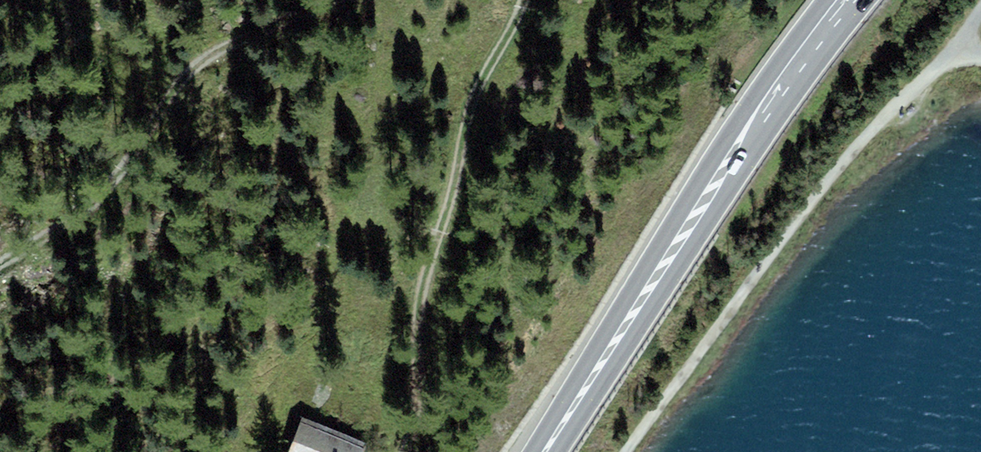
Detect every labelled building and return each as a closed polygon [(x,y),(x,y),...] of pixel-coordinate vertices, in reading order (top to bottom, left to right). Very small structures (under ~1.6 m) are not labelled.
[(310,419),(298,451),(375,451),(378,443),(310,419)]
